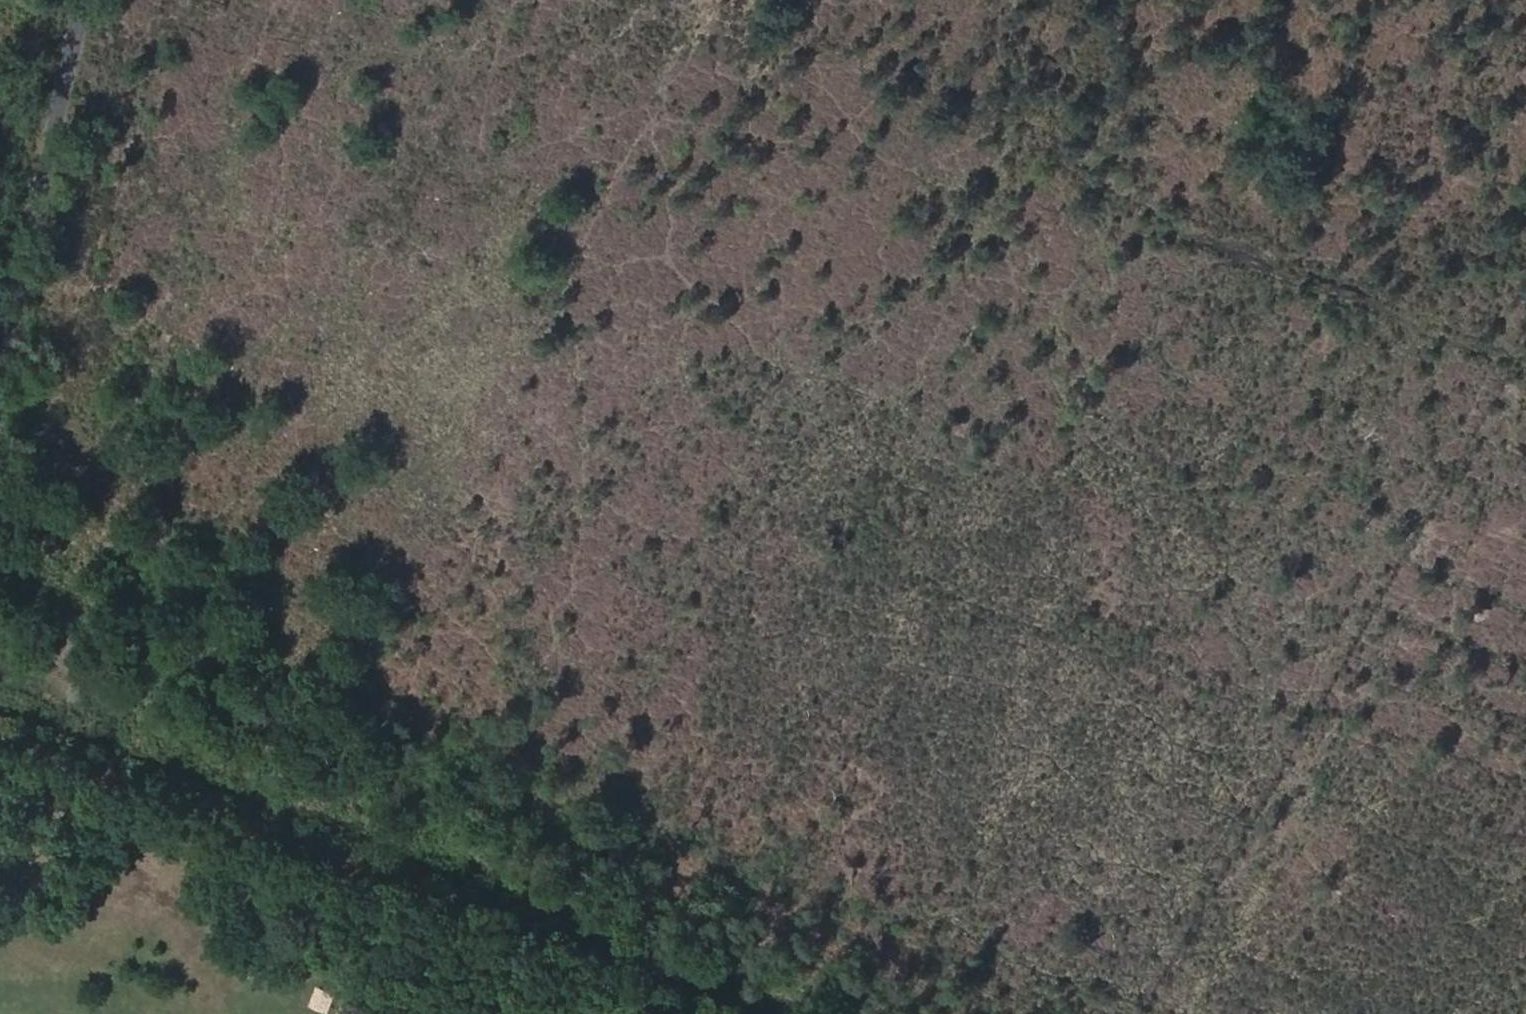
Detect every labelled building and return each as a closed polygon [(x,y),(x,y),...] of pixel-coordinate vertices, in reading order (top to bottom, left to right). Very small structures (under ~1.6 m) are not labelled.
[(322,988),(313,1008),(326,1013),(334,1013),(342,996),(322,988)]
